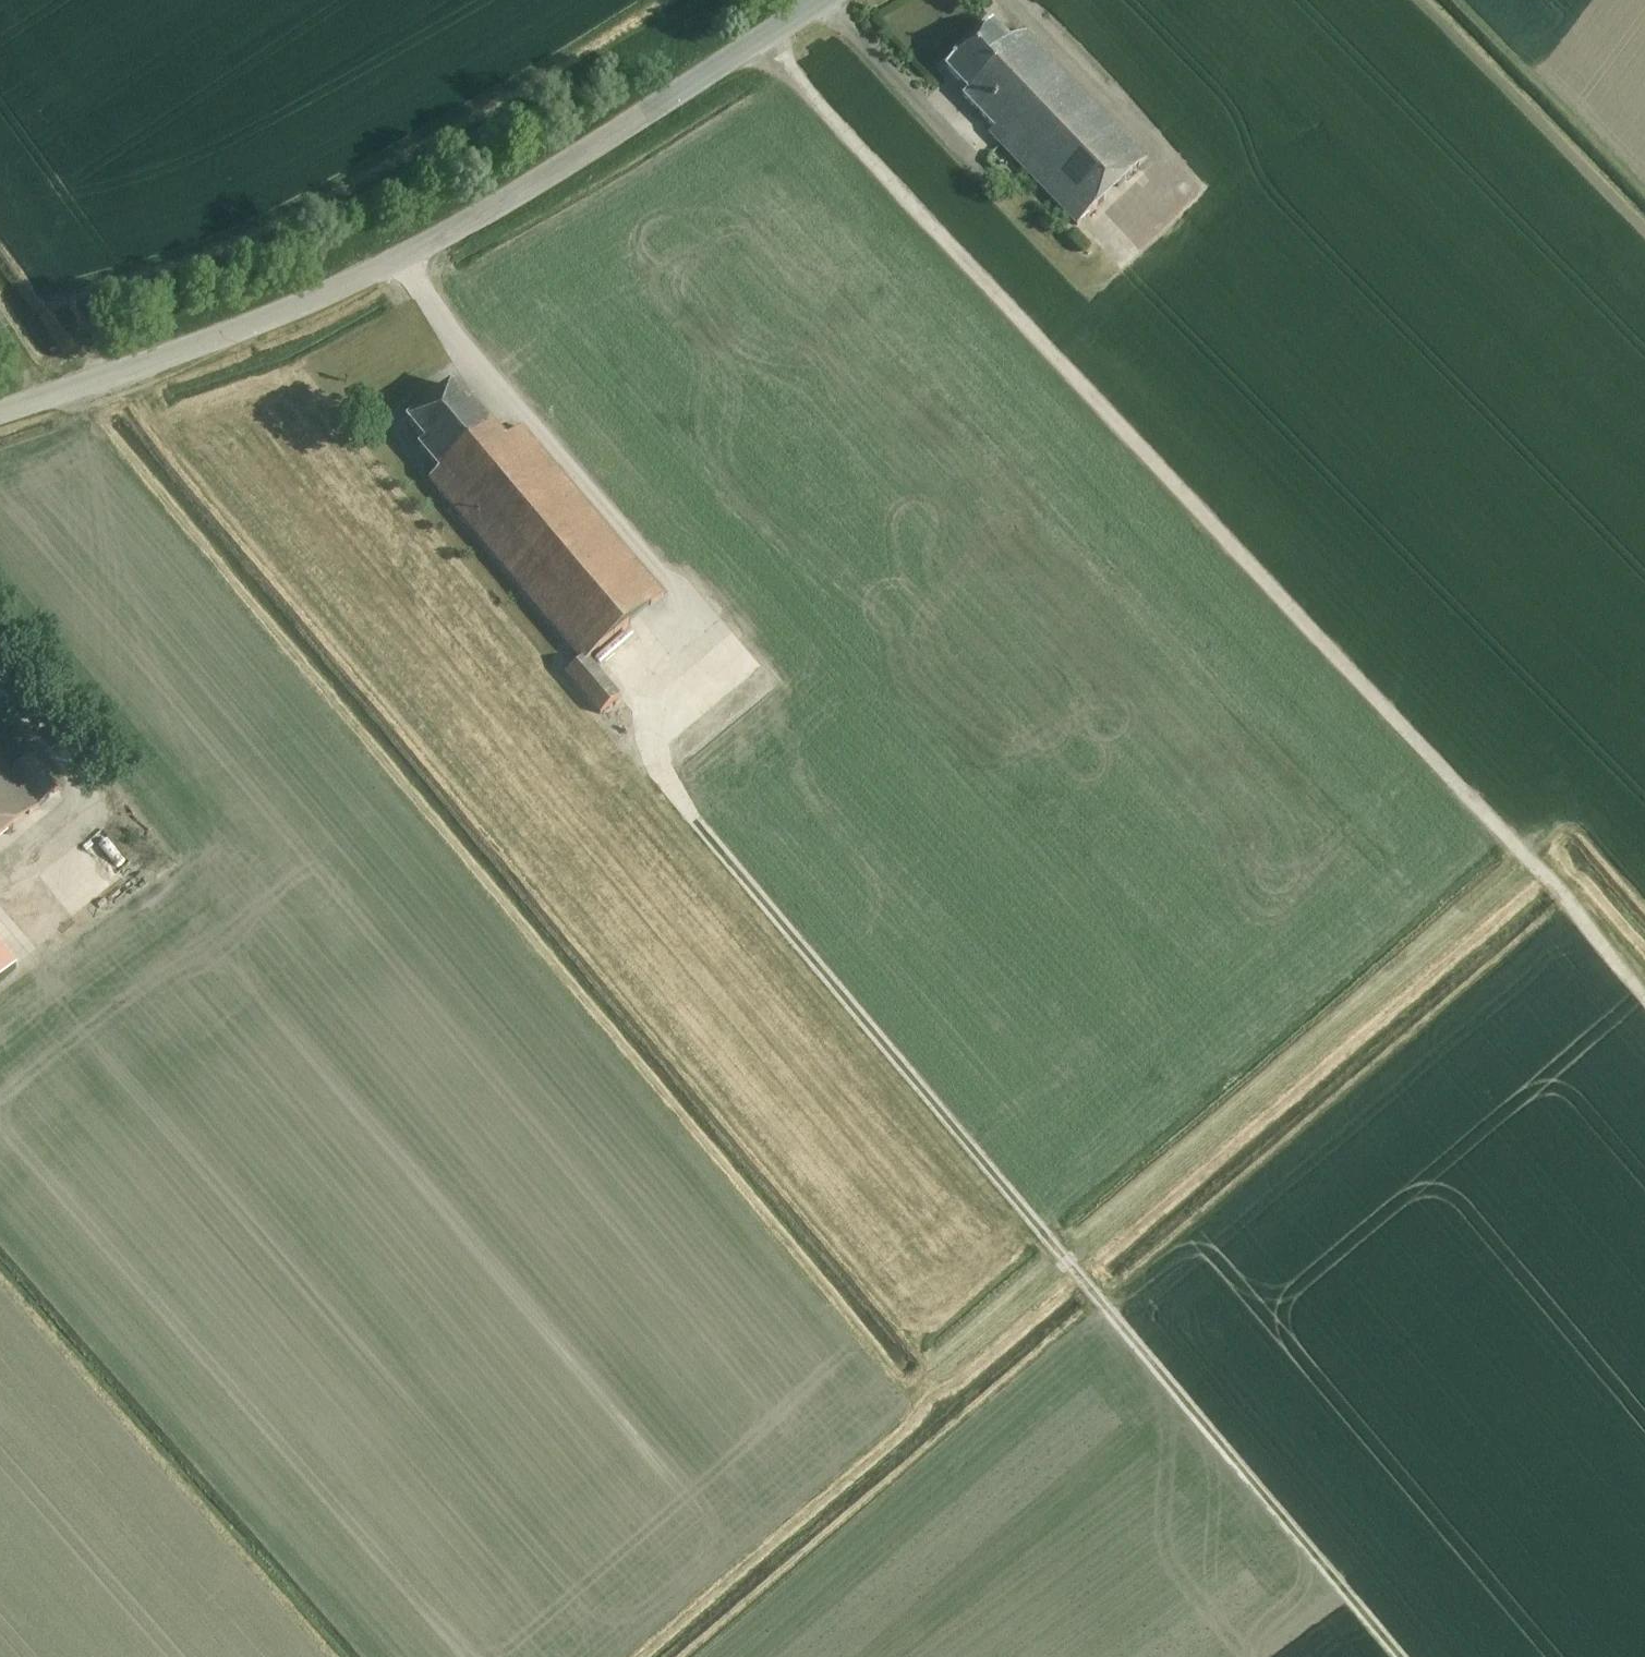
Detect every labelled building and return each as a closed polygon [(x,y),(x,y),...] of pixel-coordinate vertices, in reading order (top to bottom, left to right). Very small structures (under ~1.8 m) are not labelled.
[(1077,226),(1146,161),(1026,34),(1007,37),(993,22),(945,68),(967,91),(963,95),(994,127),(988,132),(1077,226)] [(602,713),(622,696),(590,658),(663,596),(520,426),(505,439),(474,402),(468,407),(450,385),(407,421),(426,442),(420,447),(439,469),(430,477),(583,658),(567,672),(602,713)] [(60,790),(31,756),(12,773),(0,759),(0,841),(60,790)] [(18,969),(0,948),(0,985),(18,969)]
